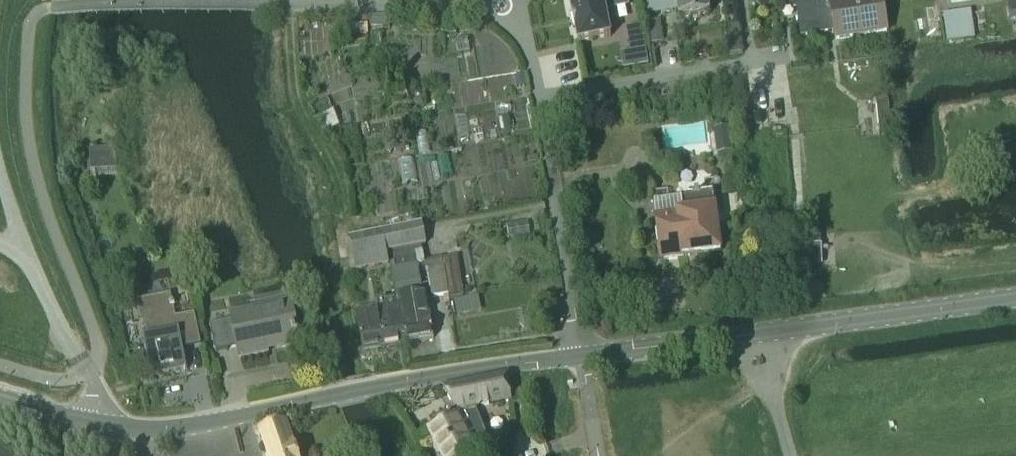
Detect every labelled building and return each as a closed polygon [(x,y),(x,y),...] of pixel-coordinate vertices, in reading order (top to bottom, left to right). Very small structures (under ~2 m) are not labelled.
[(611,37),(605,10),(628,5),(627,0),(569,0),(578,43),(611,37)] [(678,10),(679,17),(679,18),(710,13),(709,10),(708,2),(715,0),(646,0),(648,15),(649,15),(649,14),(678,10)] [(827,0),(797,0),(803,36),(835,31),(830,2),(827,2),(827,0)] [(887,32),(882,0),(835,0),(830,1),(830,2),(835,31),(836,40),(887,32)] [(1015,14),(1015,2),(1008,3),(1009,15),(1015,14)] [(971,10),(943,14),(947,42),(975,38),(973,30),(977,29),(975,15),(971,15),(971,10)] [(389,19),(369,19),(369,31),(389,32),(389,19)] [(629,52),(624,53),(626,68),(647,65),(645,49),(629,52)] [(729,128),(713,130),(716,153),(732,151),(729,128)] [(668,188),(652,190),(656,215),(661,260),(700,255),(721,252),(718,230),(716,214),(712,192),(682,196),(669,198),(668,188)] [(384,230),(389,250),(426,244),(422,223),(384,230)] [(386,251),(389,250),(384,230),(365,234),(371,266),(388,263),(386,251)] [(357,269),(371,266),(365,234),(351,237),(357,269)] [(821,246),(804,247),(804,264),(821,263),(821,246)] [(418,265),(424,264),(425,264),(422,247),(393,252),(395,263),(396,268),(418,264),(418,265)] [(443,267),(442,267),(441,261),(425,264),(424,264),(425,270),(428,270),(433,297),(448,294),(443,267)] [(423,290),(418,265),(418,264),(396,268),(395,263),(391,263),(397,295),(423,290)] [(143,340),(151,377),(187,370),(183,350),(202,346),(195,314),(176,318),(171,294),(135,301),(139,322),(143,321),(147,339),(143,340)] [(406,343),(407,342),(433,337),(430,318),(426,294),(398,299),(406,343)] [(407,345),(406,343),(398,299),(378,303),(379,307),(387,347),(399,344),(399,347),(407,345)] [(234,320),(211,325),(216,352),(239,347),(241,358),(269,353),(268,345),(278,342),(279,347),(299,343),(291,302),(290,302),(291,307),(251,315),(250,310),(232,314),(234,320)] [(552,303),(543,305),(545,313),(554,311),(552,303)] [(379,348),(387,347),(379,307),(356,311),(364,353),(380,350),(379,348)] [(429,428),(443,455),(466,455),(476,451),(490,444),(477,412),(476,412),(475,406),(489,403),(510,400),(508,390),(507,386),(505,374),(483,378),(463,382),(443,386),(453,404),(447,407),(452,417),(429,428)] [(286,422),(260,431),(269,455),(298,455),(286,422)]
